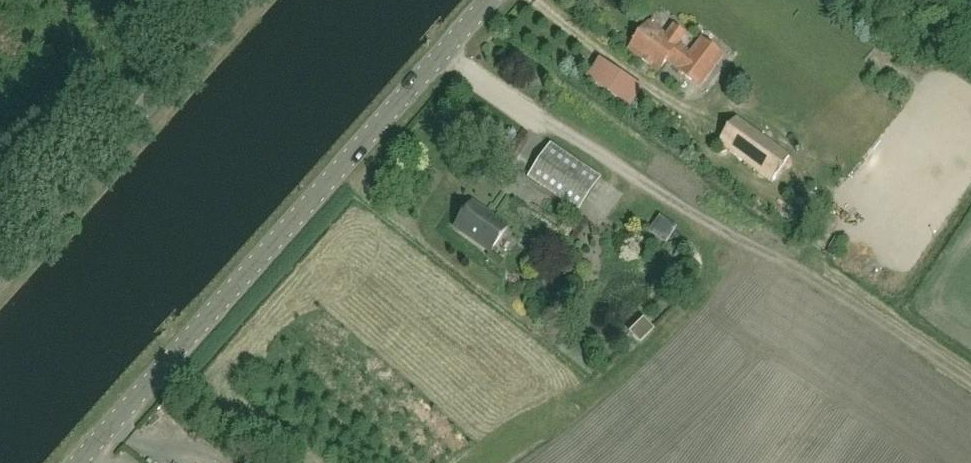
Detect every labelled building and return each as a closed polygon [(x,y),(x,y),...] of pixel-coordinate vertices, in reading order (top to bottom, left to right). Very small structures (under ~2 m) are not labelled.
[(648,25),(630,50),(659,72),(667,60),(673,64),(672,66),(682,73),(691,80),(694,76),(703,83),(722,56),(701,40),(691,55),(678,46),(685,36),(673,28),(666,38),(648,25)] [(644,90),(600,61),(586,81),(630,110),(644,90)] [(773,181),(789,158),(735,119),(719,142),(773,181)] [(601,179),(551,145),(528,179),(578,213),(601,179)] [(508,229),(473,204),(455,229),(490,254),(508,229)]
